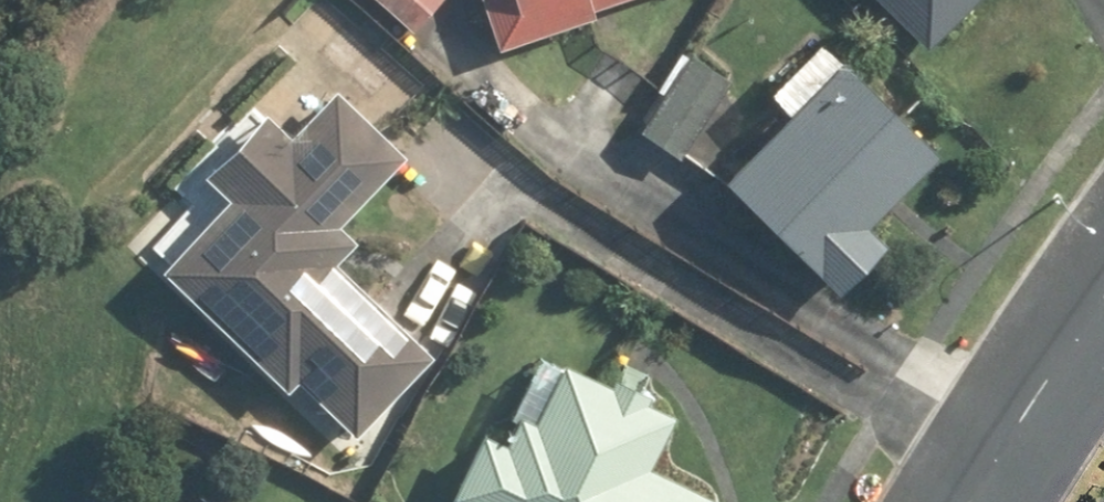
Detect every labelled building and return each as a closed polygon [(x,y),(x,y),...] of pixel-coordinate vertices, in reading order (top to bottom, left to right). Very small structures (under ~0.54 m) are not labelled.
[(404,38),(440,0),(364,0),(404,38)] [(490,49),(591,16),(588,4),(600,0),(474,0),(490,49)] [(923,51),(974,0),(871,0),(923,51)] [(602,51),(567,93),(612,129),(646,88),(602,51)] [(732,86),(684,57),(630,143),(677,173),(732,86)] [(859,226),(929,158),(836,64),(719,178),(835,296),(882,249),(859,226)] [(334,91),(283,141),(262,120),(200,180),(221,201),(153,268),(274,390),(288,377),(341,431),(348,438),(424,363),(327,265),(349,243),(332,225),(400,158),(334,91)] [(478,429),(444,498),(451,501),(718,501),(641,465),(664,418),(555,365),(515,447),(478,429)]
